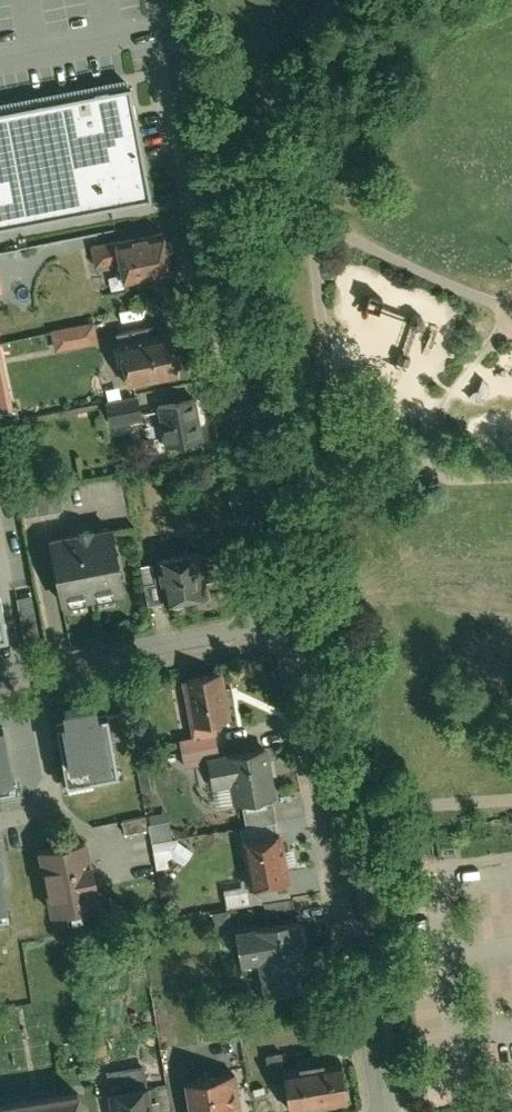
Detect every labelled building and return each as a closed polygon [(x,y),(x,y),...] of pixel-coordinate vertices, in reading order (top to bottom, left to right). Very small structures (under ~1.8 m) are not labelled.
[(152,188),(132,72),(0,96),(0,215),(152,188)] [(123,287),(170,279),(163,238),(116,246),(119,264),(123,287)] [(95,269),(119,264),(116,246),(92,251),(95,269)] [(174,375),(166,329),(150,332),(149,322),(111,329),(121,385),(174,375)] [(93,326),(53,333),(57,352),(96,344),(93,326)] [(11,405),(0,343),(0,407),(11,405)] [(203,443),(194,394),(153,401),(154,409),(138,412),(135,396),(101,402),(106,426),(142,419),(148,443),(160,442),(162,451),(203,443)] [(110,523),(44,534),(55,599),(121,588),(110,523)] [(144,605),(202,595),(195,547),(153,554),(158,580),(140,583),(144,605)] [(9,638),(0,592),(0,640),(9,638)] [(222,686),(219,671),(166,681),(177,737),(190,735),(191,736),(213,732),(211,722),(228,719),(225,701),(232,699),(229,685),(222,686)] [(98,716),(97,706),(67,711),(69,723),(59,725),(69,785),(116,778),(106,715),(98,716)] [(6,730),(0,731),(0,797),(18,794),(6,730)] [(272,796),(263,746),(206,755),(215,806),(241,801),(242,808),(263,804),(262,798),(272,796)] [(282,847),(278,828),(236,835),(245,889),(287,882),(285,866),(294,864),(291,846),(282,847)] [(97,905),(84,836),(32,845),(45,915),(97,905)] [(179,867),(190,850),(176,841),(165,858),(179,867)] [(2,861),(0,861),(0,921),(11,919),(2,861)] [(307,982),(296,915),(230,926),(235,959),(260,956),(261,953),(265,989),(307,982)] [(41,981),(38,966),(22,969),(24,984),(41,981)] [(284,1110),(343,1101),(337,1060),(319,1063),(318,1055),(292,1058),(293,1066),(278,1069),(279,1079),(266,1081),(270,1107),(283,1105),(284,1110)] [(230,1070),(179,1078),(185,1111),(237,1111),(230,1070)] [(144,1078),(103,1085),(108,1111),(150,1111),(144,1078)] [(73,1085),(0,1097),(0,1111),(77,1111),(73,1085)]
